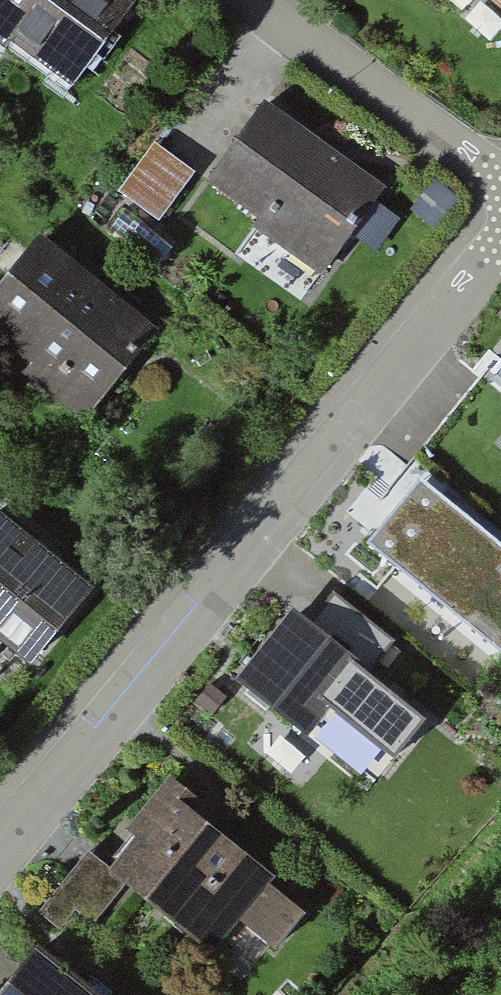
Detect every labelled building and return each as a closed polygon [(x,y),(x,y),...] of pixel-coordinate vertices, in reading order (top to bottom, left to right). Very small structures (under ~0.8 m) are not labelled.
[(135,0),(0,0),(0,45),(80,96),(139,3),(135,0)] [(500,16),(500,0),(481,0),(500,16)] [(390,189),(273,106),(213,190),(330,273),(390,189)] [(148,138),(125,196),(174,215),(196,157),(148,138)] [(0,296),(0,340),(92,422),(168,336),(55,235),(0,296)] [(490,379),(500,388),(500,365),(490,379)] [(500,612),(500,509),(432,447),(381,503),(500,612)] [(2,514),(0,516),(0,640),(39,669),(100,589),(2,514)] [(302,609),(245,681),(320,741),(378,668),(302,609)] [(248,992),(315,918),(171,791),(105,865),(248,992)] [(44,951),(8,994),(97,994),(44,951)]
